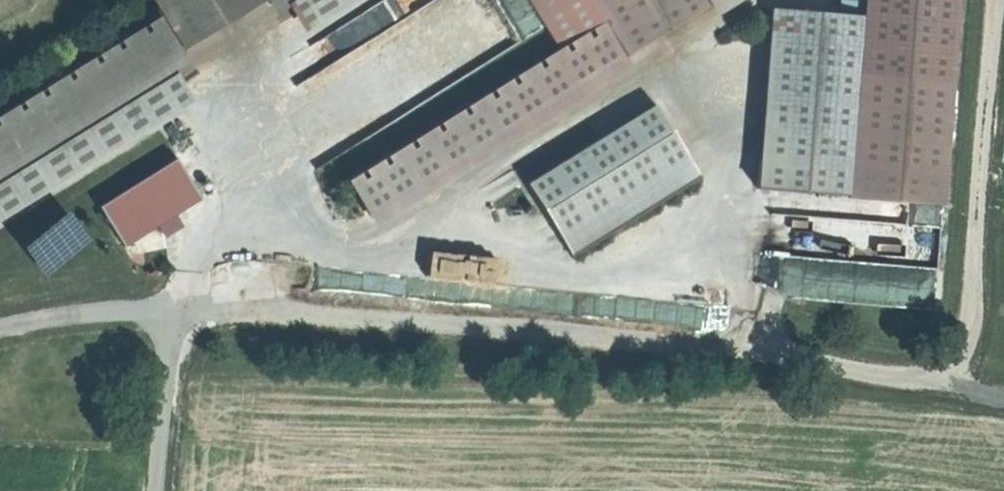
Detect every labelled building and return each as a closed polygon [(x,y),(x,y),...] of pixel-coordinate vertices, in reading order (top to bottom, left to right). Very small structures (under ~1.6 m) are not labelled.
[(163,19),(184,53),(264,3),(262,0),(151,0),(163,19)] [(607,27),(627,60),(712,8),(707,0),(591,0),(607,27)] [(712,8),(725,0),(707,0),(712,8)] [(954,91),(962,1),(949,0),(867,0),(866,20),(860,83),(954,91)] [(860,83),(866,20),(772,12),(756,196),(850,204),(860,83)] [(163,19),(0,119),(0,165),(184,53),(163,19)] [(627,60),(607,27),(348,184),(368,218),(627,60)] [(943,212),(954,91),(860,83),(850,204),(943,212)] [(574,253),(701,174),(657,105),(530,184),(574,253)] [(126,244),(201,197),(177,159),(101,206),(126,244)]
